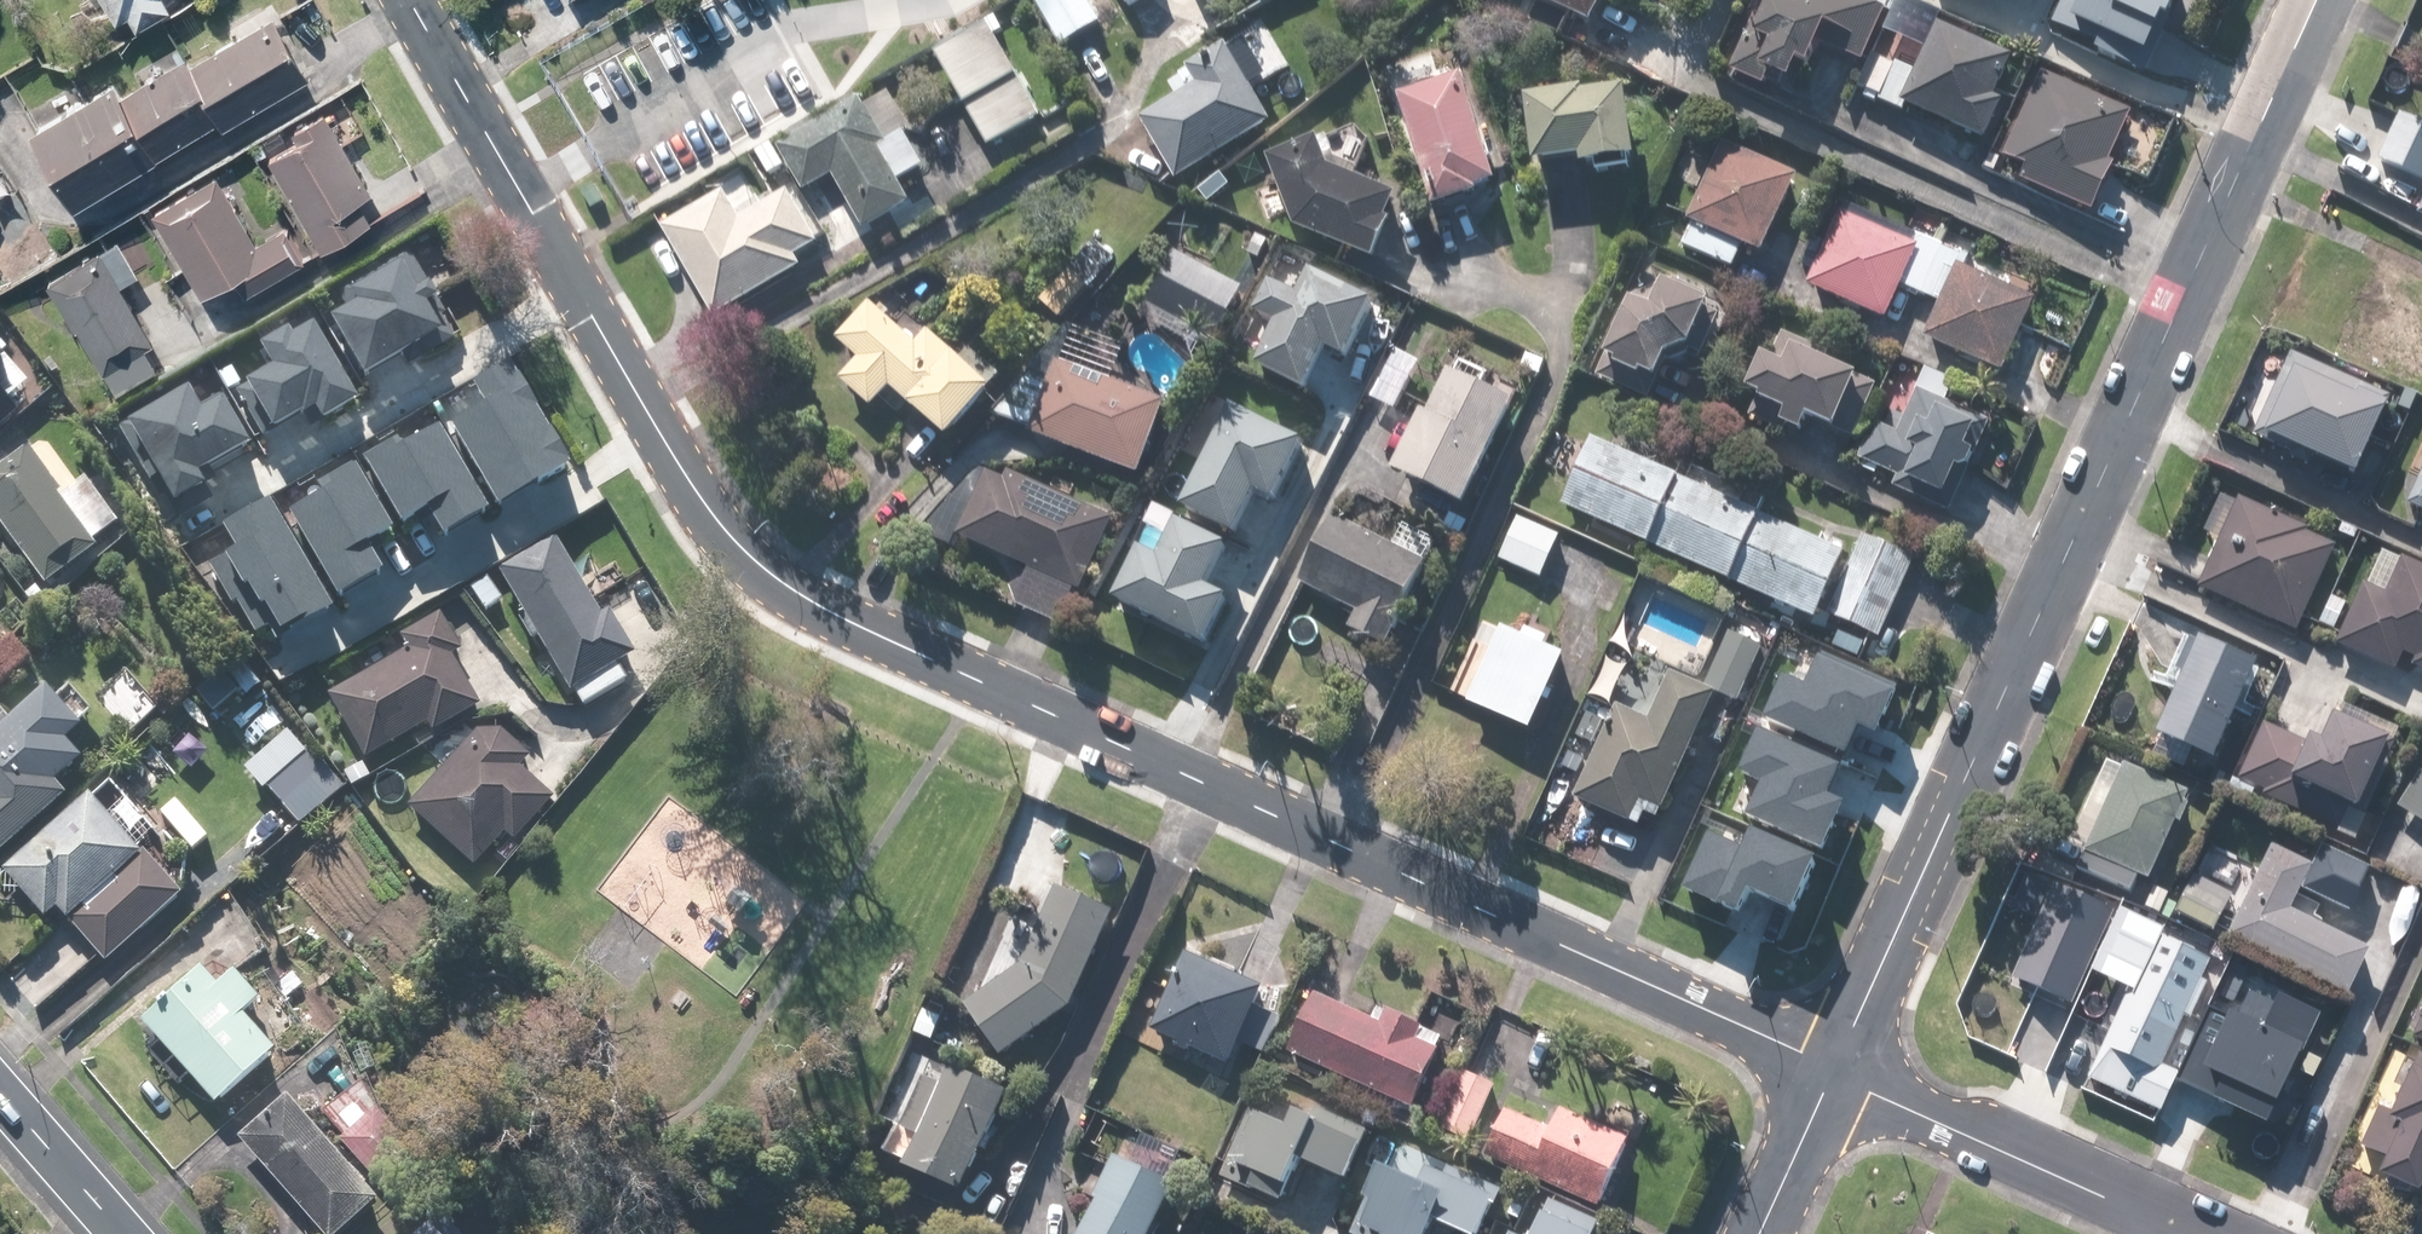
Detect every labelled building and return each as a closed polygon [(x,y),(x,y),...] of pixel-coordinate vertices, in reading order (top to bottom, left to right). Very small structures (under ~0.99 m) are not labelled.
[(124,16),(135,10),(144,27),(179,7),(175,0),(115,0),(124,16)] [(1099,26),(1107,41),(1128,30),(1120,15),(1147,0),(1041,0),(1033,4),(1057,49),(1099,26)] [(1208,15),(1234,0),(1199,0),(1208,15)] [(1598,0),(1527,0),(1584,28),(1598,0)] [(1724,76),(1756,91),(1760,83),(1777,91),(1785,73),(1796,78),(1816,35),(1843,48),(1839,58),(1856,66),(1871,35),(1880,16),(1846,0),(1760,0),(1724,76)] [(2046,32),(2089,51),(2086,58),(2137,81),(2142,70),(2144,65),(2137,62),(2152,30),(2156,32),(2171,0),(2060,0),(2046,32)] [(264,19),(177,69),(173,62),(119,93),(111,79),(35,122),(79,199),(209,125),(214,135),(302,85),(264,19)] [(980,28),(927,60),(982,152),(1035,120),(980,28)] [(1980,149),(1999,109),(1987,103),(2006,63),(1931,28),(1893,109),(1980,149)] [(1264,129),(1238,86),(1258,75),(1240,43),(1220,55),(1217,50),(1175,75),(1178,80),(1165,88),(1167,92),(1142,106),(1148,116),(1133,124),(1169,185),(1264,129)] [(2108,168),(2103,166),(2126,119),(2040,75),(1997,159),(2018,170),(2012,181),(2084,217),(2108,168)] [(1425,215),(1470,202),(1468,197),(1489,191),(1458,79),(1392,97),(1425,215)] [(765,177),(781,168),(796,196),(826,179),(858,237),(904,211),(891,188),(919,172),(900,137),(907,133),(881,88),(775,147),(754,158),(765,177)] [(1570,168),(1571,177),(1623,173),(1618,100),(1517,107),(1521,172),(1570,168)] [(296,130),(301,138),(272,155),(326,248),(379,217),(367,197),(379,190),(337,117),(332,108),(296,130)] [(2401,109),(2379,157),(2421,178),(2421,119),(2401,109)] [(1258,163),(1286,230),(1365,268),(1383,231),(1377,228),(1388,205),(1321,173),(1312,143),(1258,163)] [(1728,271),(1737,251),(1754,258),(1790,178),(1717,145),(1681,226),(1686,228),(1677,248),(1728,271)] [(162,214),(192,263),(213,297),(245,277),(254,291),(308,258),(288,225),(263,240),(220,169),(158,207),(162,214)] [(798,273),(792,261),(813,249),(784,195),(762,206),(748,180),(658,229),(708,322),(798,273)] [(1801,289),(1880,324),(1896,290),(1932,306),(1916,341),(1995,376),(2029,302),(1961,272),(1967,259),(1909,233),(1904,246),(1835,214),(1801,289)] [(164,341),(129,280),(147,270),(127,233),(109,243),(54,274),(118,389),(165,363),(155,346),(164,341)] [(1090,248),(1034,307),(1054,325),(1110,267),(1090,248)] [(1238,293),(1170,254),(1141,305),(1209,343),(1238,293)] [(432,291),(420,298),(396,256),(328,295),(343,321),(336,325),(366,378),(441,335),(425,307),(437,300),(432,291)] [(1376,293),(1349,281),(1307,261),(1289,300),(1262,288),(1244,327),(1264,337),(1246,375),(1295,398),(1311,362),(1338,375),(1376,293)] [(1674,275),(1668,287),(1635,271),(1586,378),(1646,405),(1667,359),(1691,371),(1724,298),(1674,275)] [(2350,295),(2322,353),(2405,394),(2421,359),(2421,284),(2397,272),(2379,309),(2350,295)] [(922,340),(911,351),(870,308),(833,344),(852,364),(834,382),(864,413),(883,395),(934,449),(971,413),(982,402),(922,340)] [(285,363),(243,387),(273,439),(329,407),(338,422),(375,401),(329,321),(307,333),(304,328),(274,345),(285,363)] [(1159,409),(1106,389),(1120,352),(1062,331),(1049,369),(1023,439),(1134,479),(1159,409)] [(1801,429),(1824,439),(1850,382),(1821,369),(1825,359),(1776,337),(1767,358),(1776,363),(1772,372),(1752,363),(1735,399),(1751,406),(1743,423),(1794,446),(1801,429)] [(13,357),(0,342),(0,368),(13,357)] [(2283,357),(2247,441),(2347,484),(2383,400),(2283,357)] [(449,425),(498,513),(570,473),(510,367),(472,389),(482,407),(449,425)] [(9,380),(0,370),(0,388),(9,380)] [(1417,425),(1411,422),(1373,504),(1435,533),(1459,544),(1472,516),(1457,509),(1501,415),(1435,384),(1417,425)] [(264,440),(237,396),(217,408),(203,385),(187,395),(184,389),(126,425),(184,520),(227,494),(213,471),(264,440)] [(1891,479),(1887,488),(1943,513),(1982,424),(1912,393),(1893,436),(1877,429),(1860,465),(1891,479)] [(1205,402),(1164,496),(1239,529),(1281,435),(1205,402)] [(436,426),(364,466),(403,535),(422,524),(435,547),(487,518),(436,426)] [(1841,560),(1752,518),(1760,501),(1692,468),(1681,491),(1586,445),(1556,508),(1809,628),(1841,560)] [(68,492),(35,446),(0,472),(0,511),(53,585),(107,546),(101,537),(123,521),(90,476),(68,492)] [(2400,509),(2421,520),(2421,464),(2400,509)] [(282,505),(338,604),(382,579),(368,554),(395,538),(354,465),(282,505)] [(1053,628),(1069,593),(1075,596),(1106,530),(1081,519),(1084,513),(1006,477),(1003,483),(986,475),(956,540),(1018,569),(1002,604),(1053,628)] [(1087,608),(1182,649),(1205,596),(1183,587),(1206,532),(1133,501),(1087,608)] [(2194,588),(2291,633),(2331,548),(2234,503),(2194,588)] [(283,646),(336,616),(272,504),(220,534),(283,646)] [(1382,636),(1418,567),(1428,547),(1394,530),(1384,550),(1326,520),(1290,589),(1349,619),(1340,636),(1373,654),(1382,636)] [(1555,542),(1515,520),(1493,561),(1534,582),(1555,542)] [(642,653),(618,608),(607,613),(562,533),(507,563),(535,613),(522,619),(534,641),(546,635),(585,707),(633,681),(624,663),(642,653)] [(1824,619),(1875,641),(1908,564),(1857,542),(1824,619)] [(2392,672),(2398,659),(2409,664),(2405,672),(2421,679),(2421,574),(2373,553),(2333,646),(2392,672)] [(493,572),(470,584),(486,613),(509,600),(493,572)] [(482,686),(462,652),(471,647),(452,615),(443,621),(436,609),(326,675),(374,757),(452,710),(460,723),(492,703),(482,686)] [(1519,630),(1514,641),(1493,632),(1458,710),(1523,739),(1558,661),(1537,651),(1542,640),(1519,630)] [(1756,652),(1724,637),(1697,693),(1662,676),(1640,722),(1611,709),(1566,803),(1633,835),(1639,822),(1649,826),(1710,699),(1729,708),(1756,652)] [(2143,744),(2172,756),(2168,765),(2202,779),(2206,771),(2248,672),(2185,645),(2143,744)] [(1777,714),(1856,749),(1884,684),(1806,650),(1777,714)] [(2,863),(25,843),(81,794),(68,779),(97,754),(80,735),(93,724),(57,683),(22,714),(0,689),(0,861),(2,863)] [(2247,806),(2252,794),(2351,838),(2397,737),(2319,702),(2313,715),(2295,708),(2284,733),(2260,722),(2232,785),(2226,782),(2221,794),(2247,806)] [(287,718),(243,754),(293,815),(337,779),(287,718)] [(559,796),(526,764),(537,753),(508,726),(484,731),(413,804),(475,864),(509,829),(518,838),(559,796)] [(1723,812),(1806,844),(1835,770),(1752,738),(1723,812)] [(2183,811),(2175,808),(2181,796),(2106,761),(2064,851),(2139,885),(2167,826),(2174,830),(2183,811)] [(2406,771),(2390,809),(2421,830),(2421,781),(2406,771)] [(180,798),(156,819),(115,773),(8,866),(52,916),(64,905),(114,962),(193,893),(194,862),(187,855),(211,834),(180,798)] [(1672,888),(1764,925),(1788,865),(1696,828),(1672,888)] [(2285,916),(2306,871),(2265,851),(2222,941),(2340,998),(2362,952),(2285,916)] [(2227,897),(2189,875),(2167,915),(2205,936),(2227,897)] [(1067,883),(1034,957),(972,999),(1009,1054),(1084,1004),(1127,909),(1067,883)] [(2008,983),(2069,1011),(2111,917),(2050,889),(2008,983)] [(2206,969),(2155,944),(2087,1084),(2160,1119),(2180,1079),(2157,1068),(2206,969)] [(1280,1015),(1269,1009),(1278,990),(1197,950),(1177,993),(1154,982),(1144,1001),(1167,1012),(1160,1028),(1241,1067),(1251,1047),(1262,1052),(1280,1015)] [(229,981),(211,961),(149,1015),(226,1103),(306,1033),(246,966),(229,981)] [(1381,1002),(1375,1016),(1323,991),(1296,1049),(1421,1107),(1447,1049),(1442,1047),(1448,1033),(1381,1002)] [(2407,1037),(2421,1043),(2421,999),(2407,1037)] [(2180,1092),(2270,1134),(2322,1022),(2283,1004),(2267,1039),(2216,1016),(2180,1092)] [(2399,1053),(2354,1157),(2377,1167),(2368,1186),(2410,1204),(2421,1177),(2421,1063),(2399,1053)] [(959,1061),(950,1082),(932,1075),(911,1126),(928,1133),(916,1164),(978,1190),(1021,1087),(959,1061)] [(1501,1081),(1468,1066),(1443,1122),(1476,1137),(1501,1081)] [(347,1138),(379,1177),(420,1144),(367,1079),(329,1109),(350,1135),(347,1138)] [(330,1233),(338,1233),(384,1193),(290,1087),(239,1131),(330,1233)] [(1304,1120),(1259,1101),(1227,1173),(1296,1205),(1316,1162),(1360,1182),(1380,1138),(1310,1106),(1304,1120)] [(1511,1105),(1490,1153),(1603,1202),(1635,1130),(1568,1101),(1557,1126),(1511,1105)] [(1125,1150),(1088,1233),(1161,1233),(1186,1177),(1125,1150)] [(1354,1230),(1364,1233),(1439,1233),(1446,1216),(1490,1233),(1508,1190),(1441,1162),(1437,1172),(1388,1151),(1354,1230)] [(1598,1226),(1548,1205),(1536,1233),(1595,1233),(1598,1226)] [(429,1233),(452,1233),(443,1223),(429,1233)]
